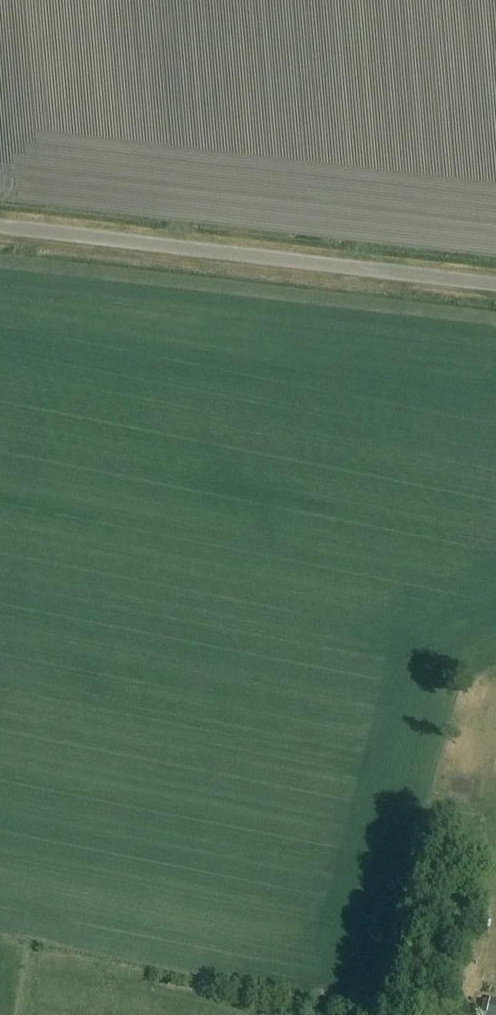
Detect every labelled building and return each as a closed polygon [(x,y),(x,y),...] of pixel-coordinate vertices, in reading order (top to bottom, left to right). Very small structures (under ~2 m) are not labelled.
[(488,1014),(491,1014),(495,1014),(495,1000),(491,999),(488,1014)]
